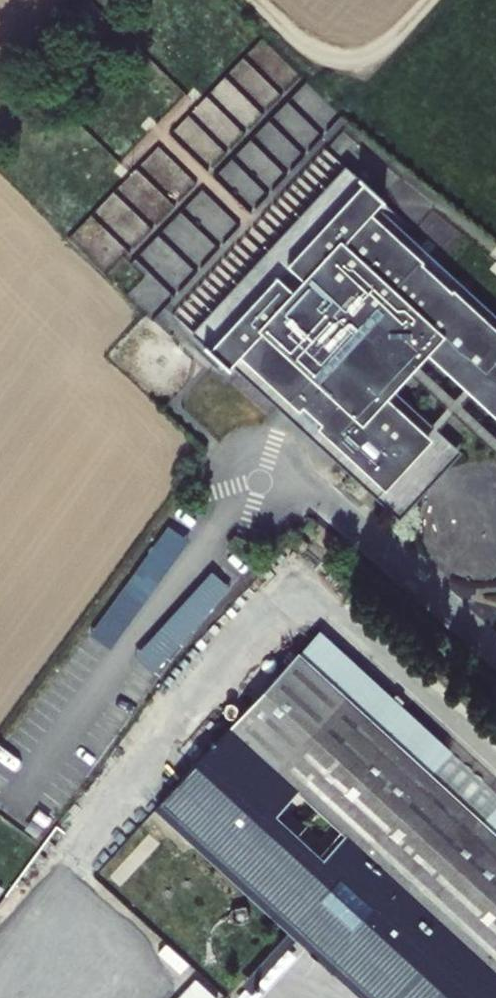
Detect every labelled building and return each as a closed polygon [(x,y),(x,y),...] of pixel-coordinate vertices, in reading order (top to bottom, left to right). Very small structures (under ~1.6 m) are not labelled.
[(337,117),(337,110),(275,56),(267,65),(297,91),(275,116),(275,128),(260,128),(244,146),(214,119),(204,119),(198,114),(189,115),(173,133),(197,154),(182,171),(189,177),(190,201),(173,219),(174,232),(164,233),(148,250),(155,257),(141,257),(170,283),(177,275),(167,267),(206,266),(337,117)] [(201,344),(354,177),(346,170),(193,337),(201,344)] [(228,371),(240,358),(353,461),(398,412),(384,399),(426,354),(434,361),(477,314),(387,233),(378,242),(361,226),(385,203),(355,175),(354,177),(201,344),(200,345),(228,371)] [(378,210),(361,226),(378,242),(387,233),(477,314),(434,361),(495,417),(495,317),(378,210)] [(398,412),(353,461),(388,492),(433,443),(398,412)] [(169,522),(93,631),(113,645),(190,536),(169,522)] [(215,567),(135,651),(154,668),(234,585),(215,567)] [(435,775),(449,760),(426,738),(411,754),(300,652),(162,801),(164,808),(290,921),(375,997),(495,997),(495,832),(435,775)] [(166,782),(172,785),(174,784),(176,782),(177,777),(172,773),(167,774),(165,778),(166,782)] [(158,795),(162,796),(164,795),(167,789),(164,785),(160,784),(155,790),(158,795)]
